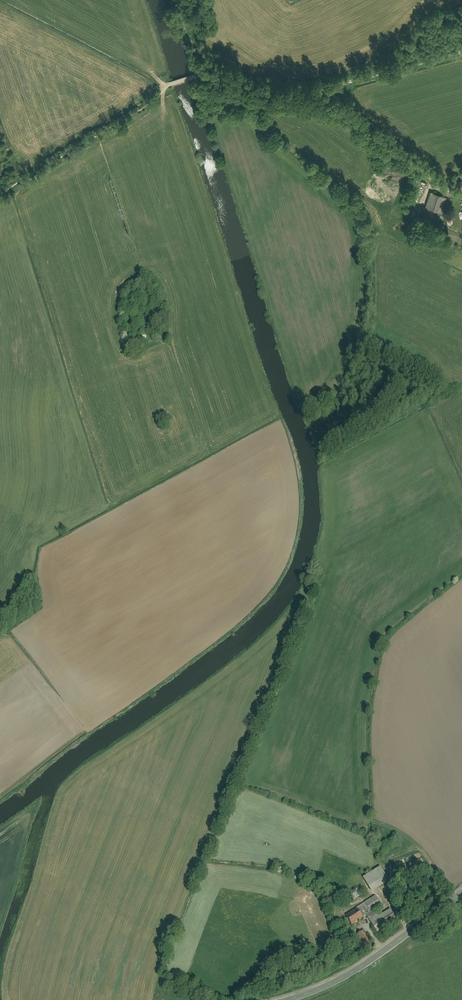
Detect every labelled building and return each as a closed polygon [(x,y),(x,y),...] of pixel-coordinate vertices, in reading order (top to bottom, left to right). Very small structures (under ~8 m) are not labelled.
[(439,222),(445,199),(430,196),(424,218),(439,222)] [(375,867),(360,878),(366,887),(381,875),(375,867)] [(347,892),(351,899),(360,894),(356,887),(347,892)] [(374,930),(395,917),(390,909),(376,918),(371,910),(380,904),(372,891),(343,910),(352,924),(365,916),(374,930)] [(361,931),(351,938),(362,953),(372,946),(361,931)]
